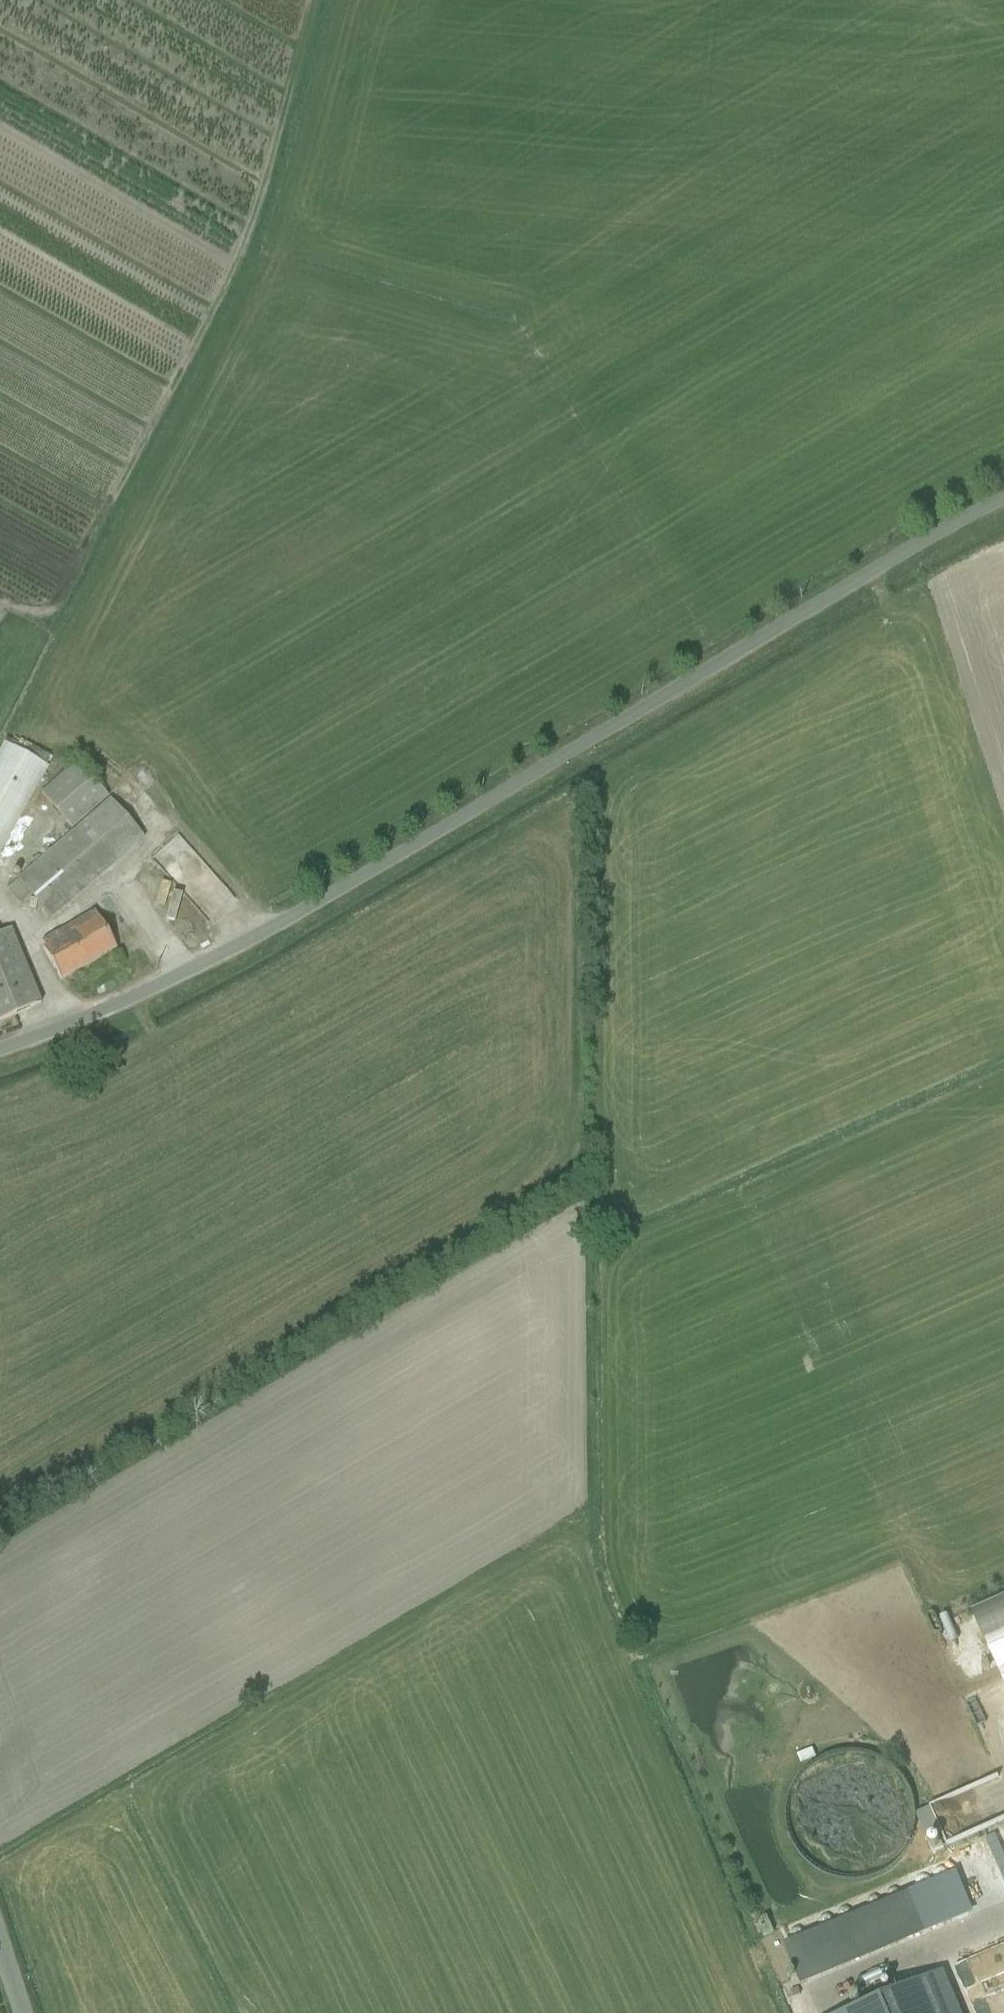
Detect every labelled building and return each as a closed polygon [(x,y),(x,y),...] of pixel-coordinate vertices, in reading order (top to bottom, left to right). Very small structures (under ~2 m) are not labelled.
[(0,760),(0,883),(50,766),(6,747),(0,760)] [(61,926),(155,845),(86,766),(48,800),(80,837),(13,895),(28,912),(40,902),(61,926)] [(66,984),(125,960),(108,917),(48,941),(66,984)] [(24,933),(5,939),(0,924),(0,1027),(48,1012),(24,933)] [(970,1612),(1003,1685),(1003,1597),(970,1612)] [(926,1932),(909,1893),(789,1945),(806,1983),(926,1932)] [(943,1970),(847,2012),(963,2012),(943,1970)]
